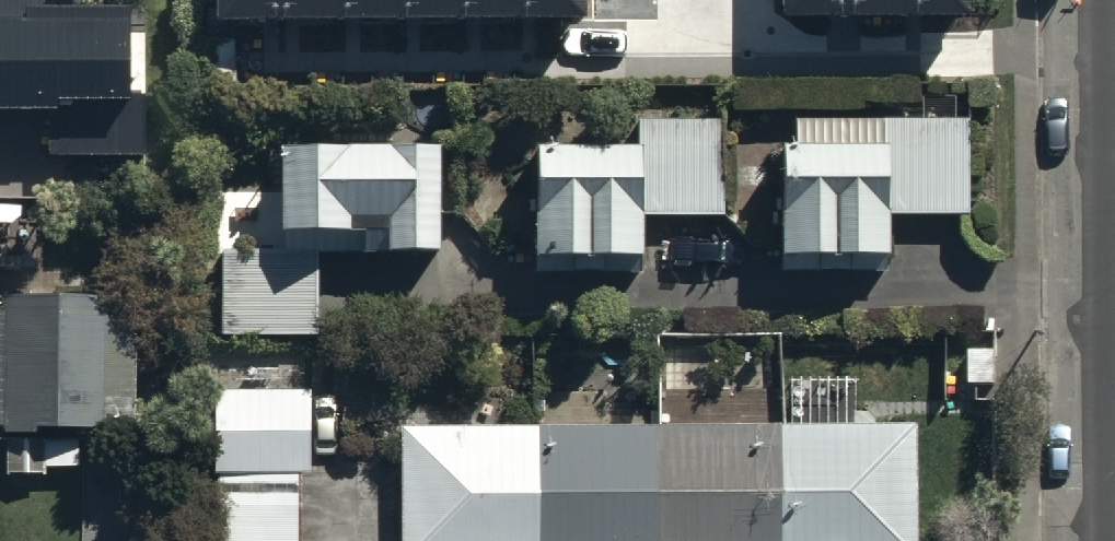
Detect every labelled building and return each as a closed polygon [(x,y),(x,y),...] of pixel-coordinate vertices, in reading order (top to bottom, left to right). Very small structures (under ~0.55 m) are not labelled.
[(225,42),(285,41),(284,0),(224,0),(225,42)] [(285,41),(345,40),(344,0),(284,0),(285,41)] [(345,40),(407,39),(406,0),(344,0),(345,40)] [(407,39),(467,38),(467,0),(406,0),(407,39)] [(467,38),(530,38),(529,0),(467,0),(467,38)] [(530,38),(591,37),(590,0),(529,0),(530,38)] [(790,40),(851,39),(851,0),(790,0),(790,40)] [(851,39),(913,39),(913,0),(851,0),(851,39)] [(913,39),(974,38),(974,0),(913,0),(913,39)] [(54,120),(54,155),(145,154),(144,94),(134,94),(134,22),(73,22),(73,1),(0,1),(0,120),(54,120)] [(333,141),(281,142),(283,229),(362,228),(362,251),(441,250),(439,140),(352,141),(352,135),(333,135),(333,141)] [(635,161),(530,160),(530,271),(637,272),(637,234),(719,234),(719,138),(635,137),(635,161)] [(793,138),(793,159),(780,159),(780,270),(889,270),(889,233),(968,233),(968,138),(793,138)] [(316,249),(222,250),(223,333),(317,332),(316,249)] [(113,427),(113,398),(139,398),(139,295),(7,295),(7,302),(0,302),(0,427),(113,427)] [(665,419),(775,418),(775,351),(664,352),(665,419)] [(214,430),(310,430),(310,386),(214,386),(214,430)] [(399,422),(401,540),(917,540),(916,417),(775,418),(665,419),(399,422)] [(214,430),(214,471),(217,471),(217,540),(300,540),(300,471),(310,471),(310,430),(214,430)] [(80,435),(5,435),(5,473),(48,473),(48,466),(80,466),(80,435)]
